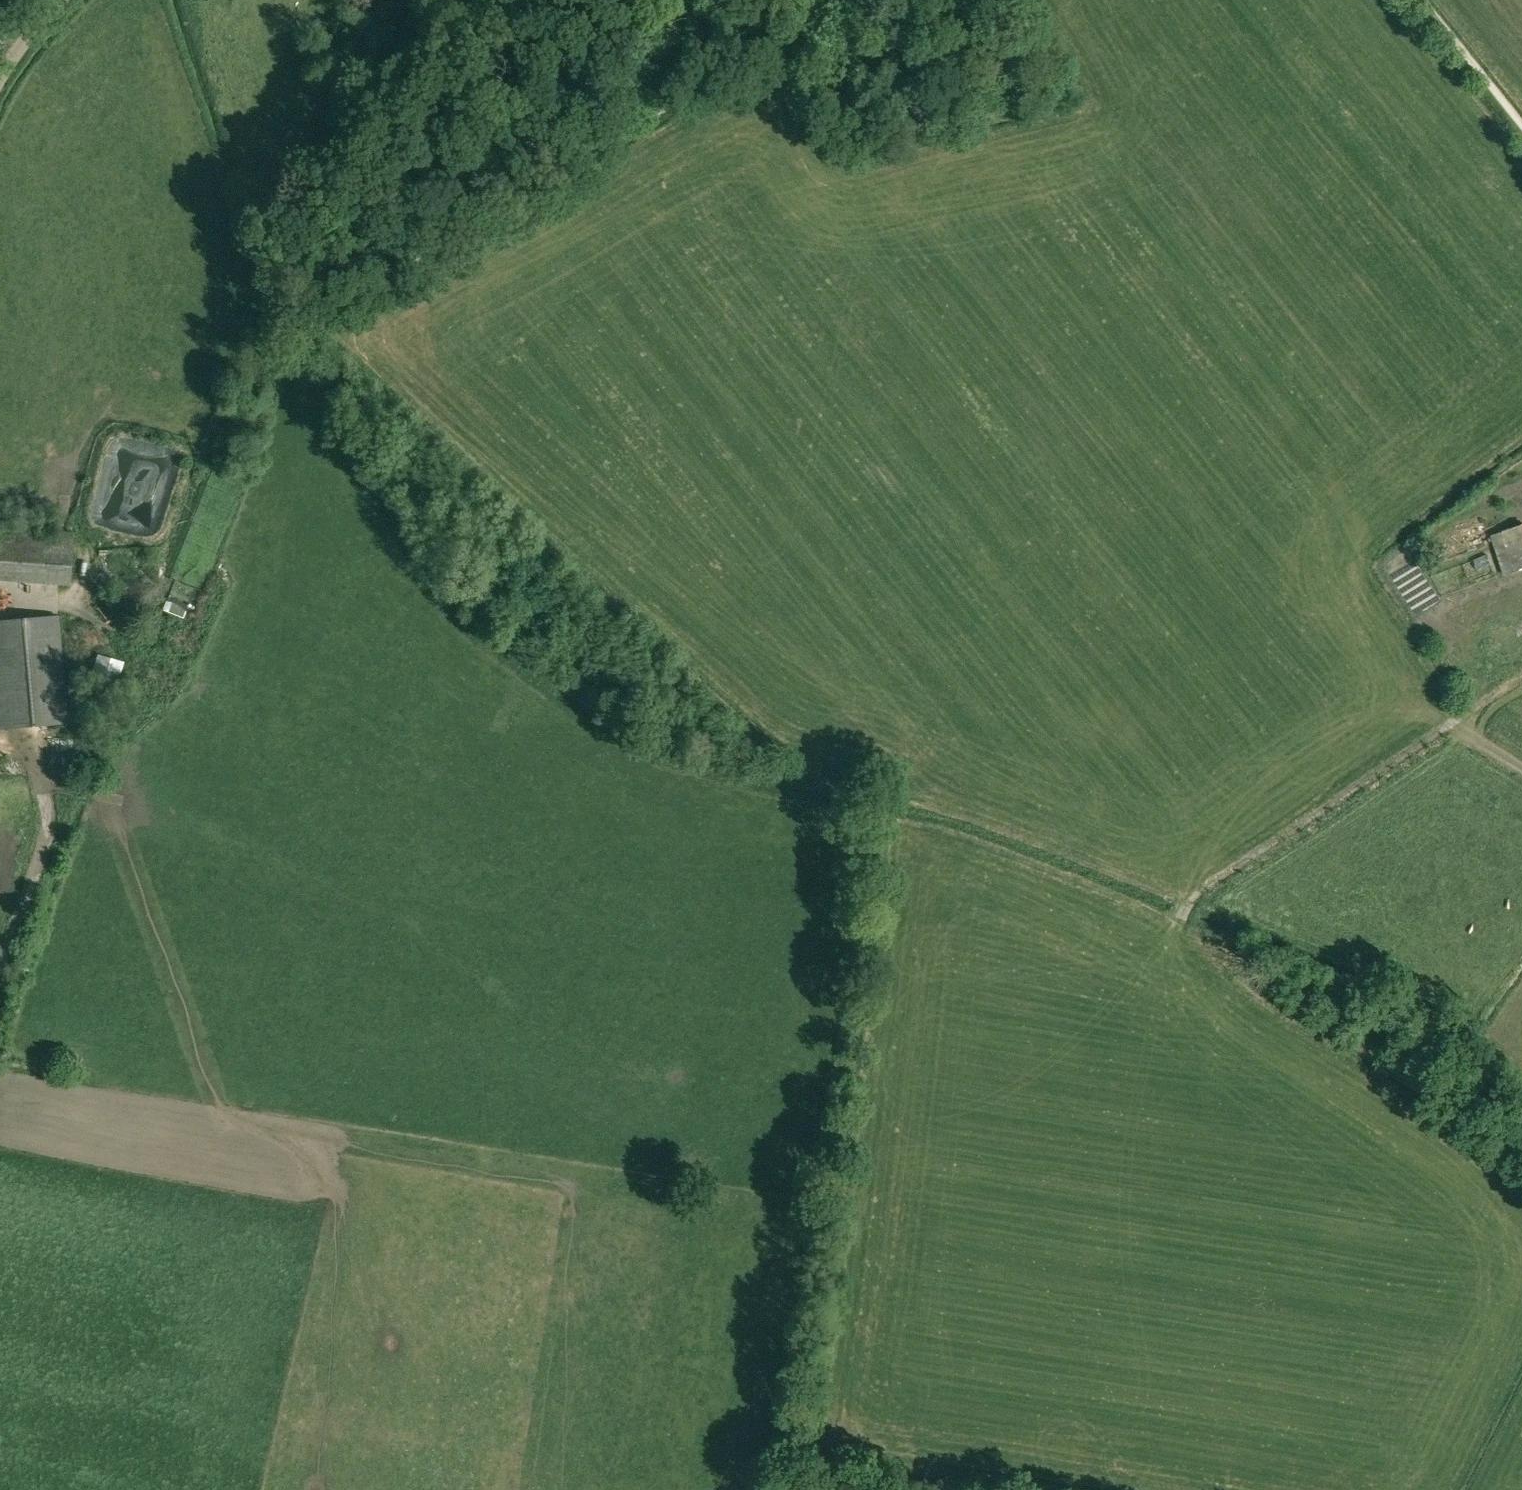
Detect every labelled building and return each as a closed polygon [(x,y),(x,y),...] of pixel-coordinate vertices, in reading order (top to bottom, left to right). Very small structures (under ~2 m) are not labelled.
[(1491,535),(1504,575),(1521,569),(1521,525),(1491,535)] [(0,527),(0,581),(69,586),(74,533),(0,527)] [(167,612),(182,618),(187,605),(171,599),(167,612)] [(57,617),(0,622),(0,730),(67,724),(57,617)] [(112,690),(120,662),(94,654),(86,682),(112,690)]
